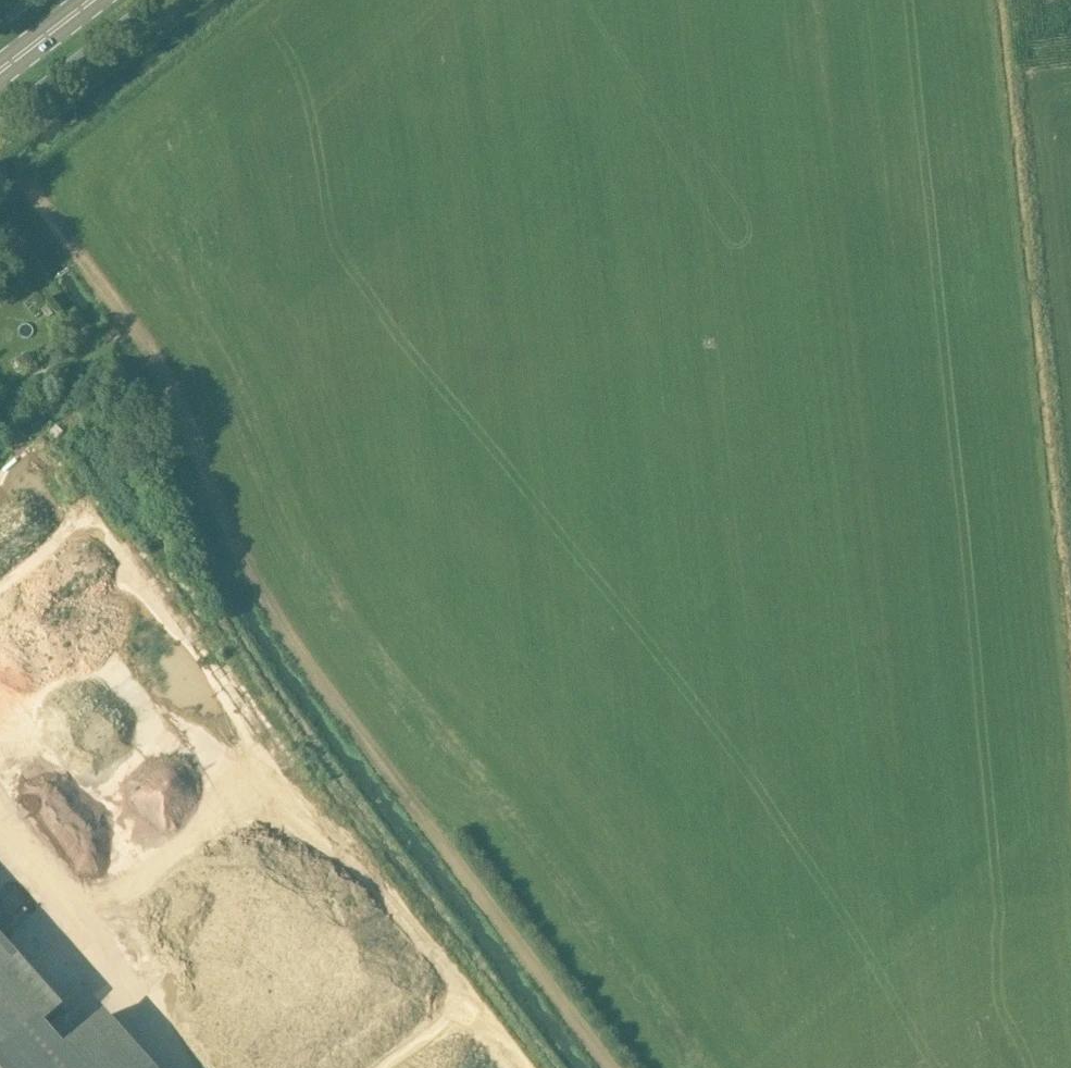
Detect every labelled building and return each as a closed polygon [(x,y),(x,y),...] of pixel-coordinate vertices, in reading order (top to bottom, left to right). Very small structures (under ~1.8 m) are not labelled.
[(102,1014),(61,1050),(42,1027),(61,1011),(0,942),(0,1067),(150,1067),(102,1014)]
